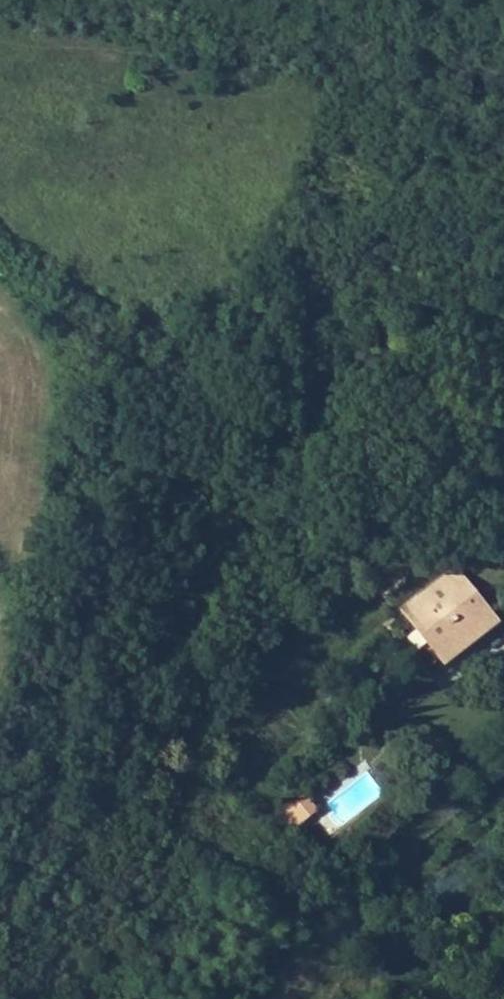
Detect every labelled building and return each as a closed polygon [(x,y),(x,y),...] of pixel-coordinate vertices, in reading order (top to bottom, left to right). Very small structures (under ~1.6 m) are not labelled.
[(499,623),(457,570),(404,611),(439,655),(455,642),(463,651),(499,623)] [(463,651),(455,642),(439,655),(446,664),(463,651)] [(293,801),(305,820),(318,811),(306,793),(293,801)] [(305,820),(293,801),(283,808),(295,827),(305,820)]
